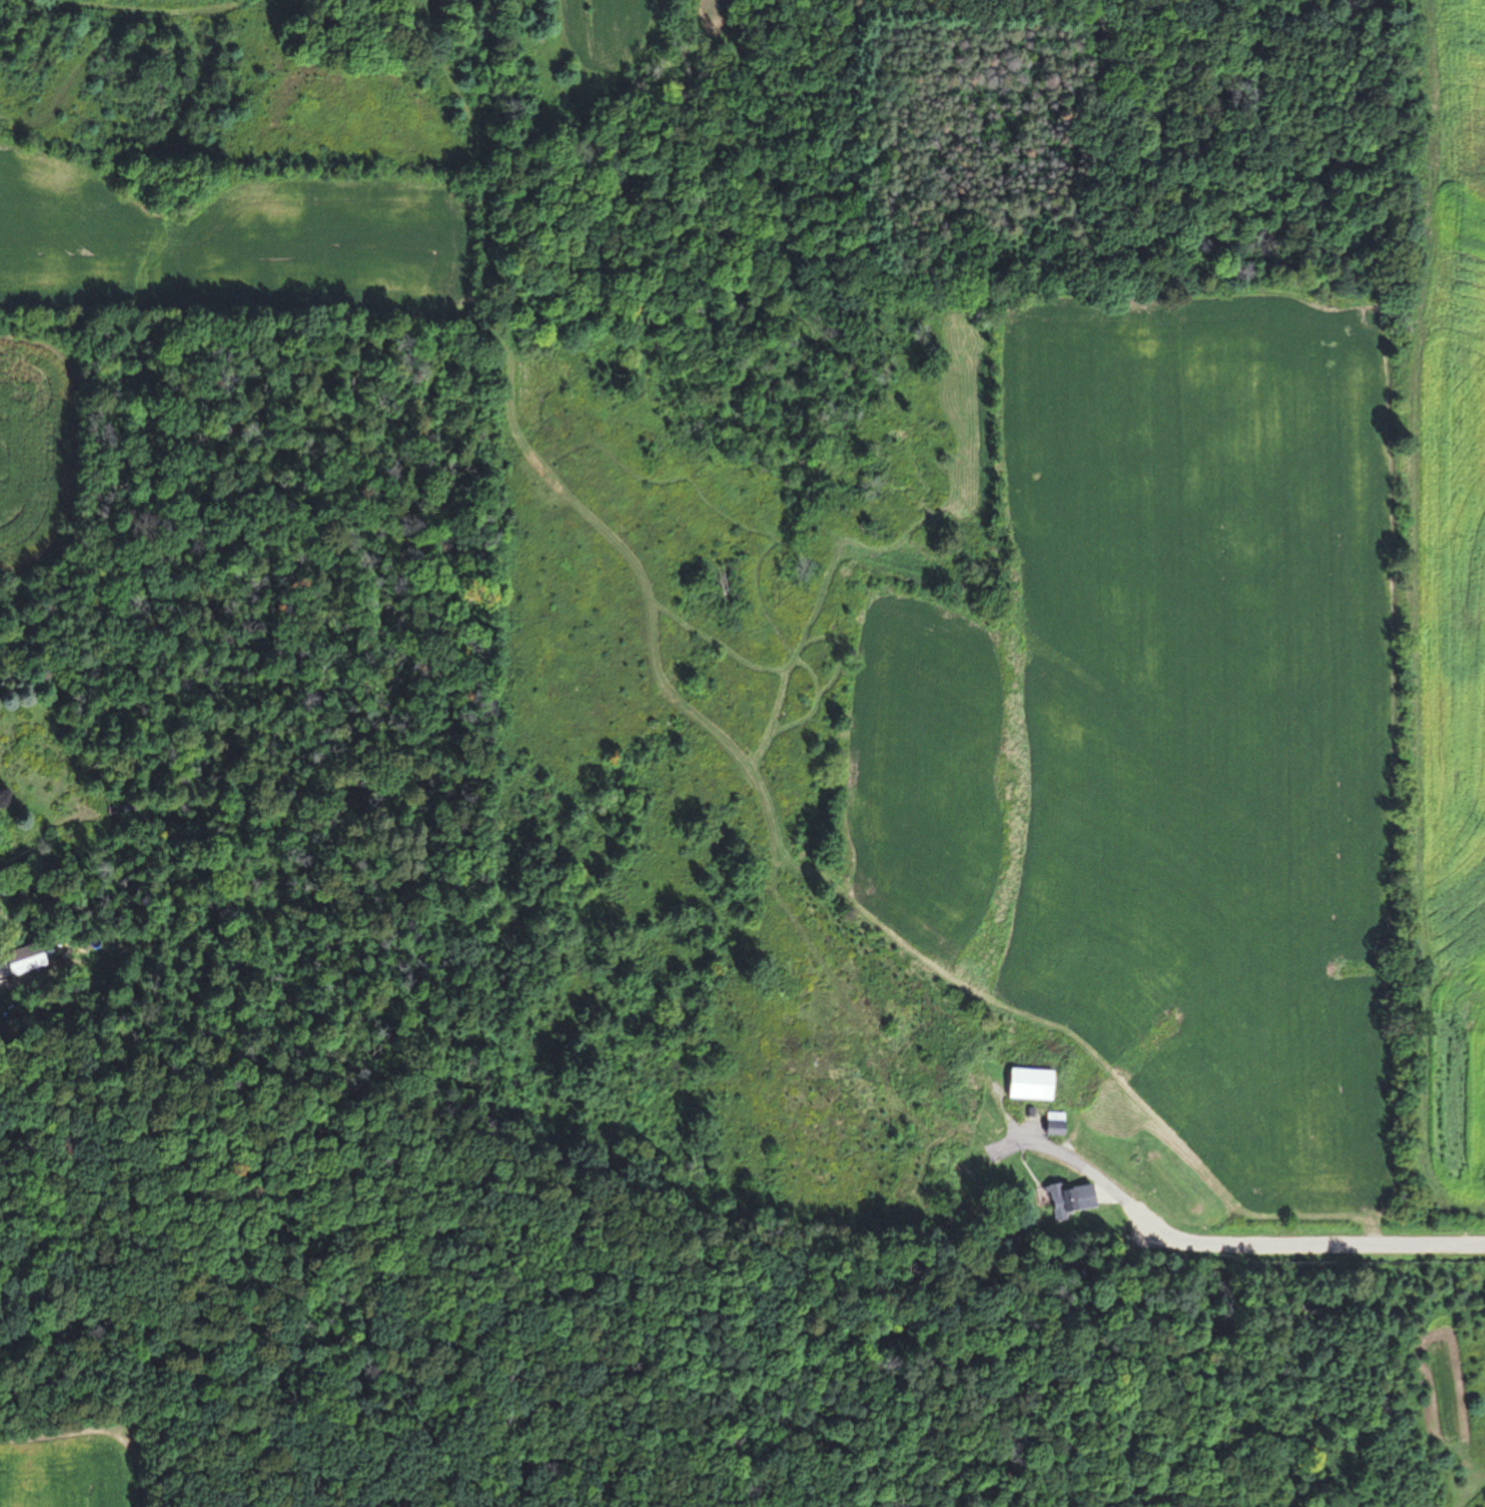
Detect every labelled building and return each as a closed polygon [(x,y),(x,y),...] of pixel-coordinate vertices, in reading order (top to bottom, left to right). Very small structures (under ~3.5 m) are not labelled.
[(1047,1100),(1048,1071),(1006,1069),(1005,1098),(1047,1100)] [(1060,1113),(1044,1113),(1044,1135),(1060,1135),(1060,1113)]
